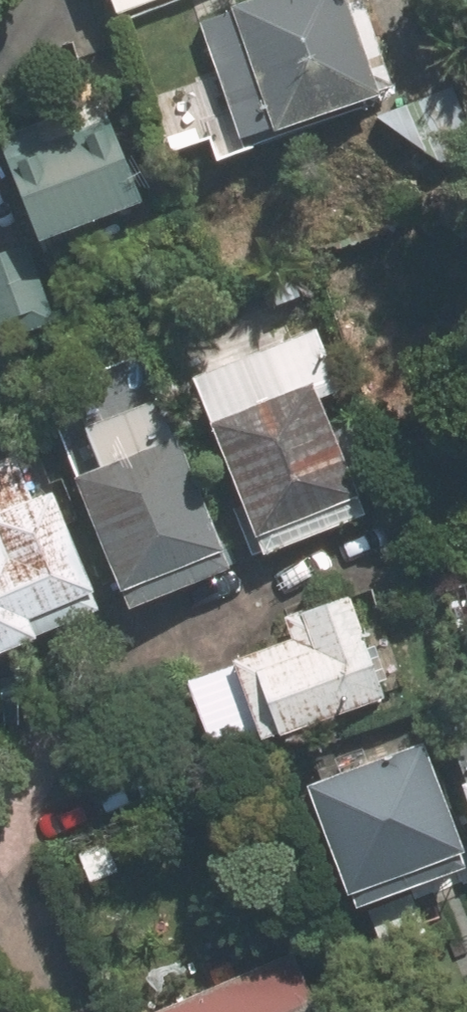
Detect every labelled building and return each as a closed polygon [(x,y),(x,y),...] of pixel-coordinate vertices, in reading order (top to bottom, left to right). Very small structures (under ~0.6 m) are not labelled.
[(129,18),(177,0),(122,0),(129,18)] [(207,25),(252,146),(463,67),(438,0),(389,0),(393,11),(372,19),(380,39),(345,52),(325,0),(274,0),(207,25)] [(54,240),(154,204),(121,104),(18,140),(54,240)] [(312,333),(202,375),(248,494),(229,501),(251,559),(379,510),(312,333)] [(115,456),(81,470),(142,614),(240,573),(163,391),(99,418),(115,456)] [(0,469),(0,662),(52,640),(40,612),(103,585),(62,491),(44,499),(26,458),(0,469)] [(394,696),(350,590),(294,613),(303,633),(188,681),(217,751),(280,725),(287,740),(394,696)] [(428,739),(317,781),(366,912),(466,873),(466,841),(428,739)] [(458,743),(466,768),(466,739),(458,743)] [(154,1011),(325,1011),(302,962),(294,946),(154,1011)]
